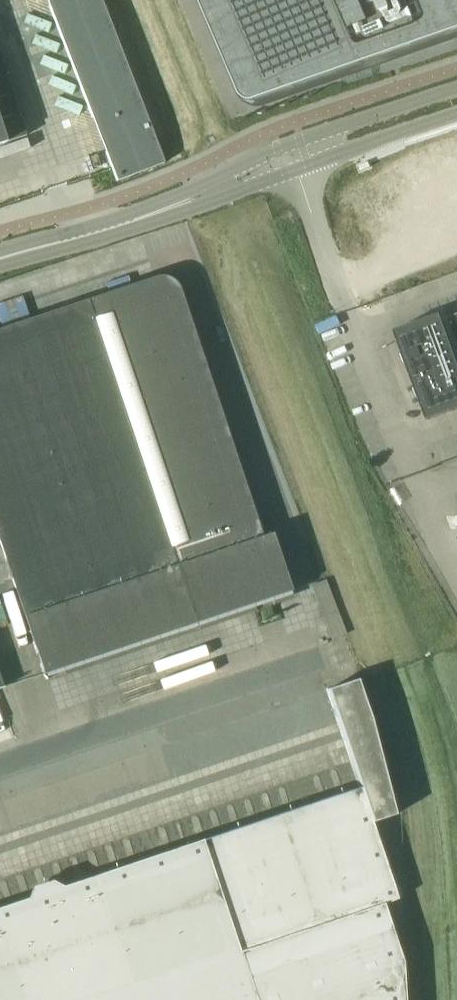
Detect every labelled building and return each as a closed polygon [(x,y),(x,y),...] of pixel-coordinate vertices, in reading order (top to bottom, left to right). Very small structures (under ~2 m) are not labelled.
[(116,184),(163,165),(100,0),(45,0),(116,184)] [(239,94),(240,96),(242,98),(244,99),(246,100),(248,101),(251,101),(253,101),(255,101),(456,30),(456,0),(199,0),(239,94)] [(0,328),(0,551),(41,674),(290,590),(270,532),(260,536),(177,289),(175,285),(170,278),(166,277),(161,275),(156,276),(0,328)] [(423,321),(394,332),(428,421),(456,411),(456,316),(443,321),(441,315),(423,321)] [(0,908),(0,999),(405,999),(403,961),(392,928),(246,976),(238,952),(399,898),(379,838),(394,833),(387,814),(396,811),(369,719),(356,679),(326,690),(338,728),(179,781),(199,841),(0,908)]
